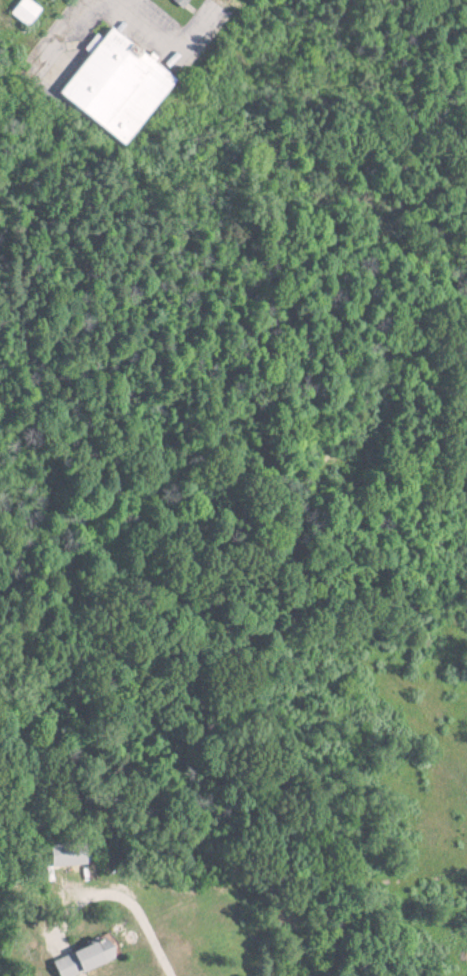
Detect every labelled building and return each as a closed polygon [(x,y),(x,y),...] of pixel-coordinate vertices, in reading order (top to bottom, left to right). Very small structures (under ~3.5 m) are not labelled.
[(42,6),(30,0),(21,0),(13,16),(33,26),(42,6)] [(174,1),(184,9),(191,0),(175,0),(174,1)] [(124,145),(175,77),(147,56),(147,55),(109,27),(58,95),(124,145)] [(90,864),(88,842),(47,844),(48,867),(90,864)] [(51,975),(66,975),(106,960),(98,939),(44,960),(51,975)]
